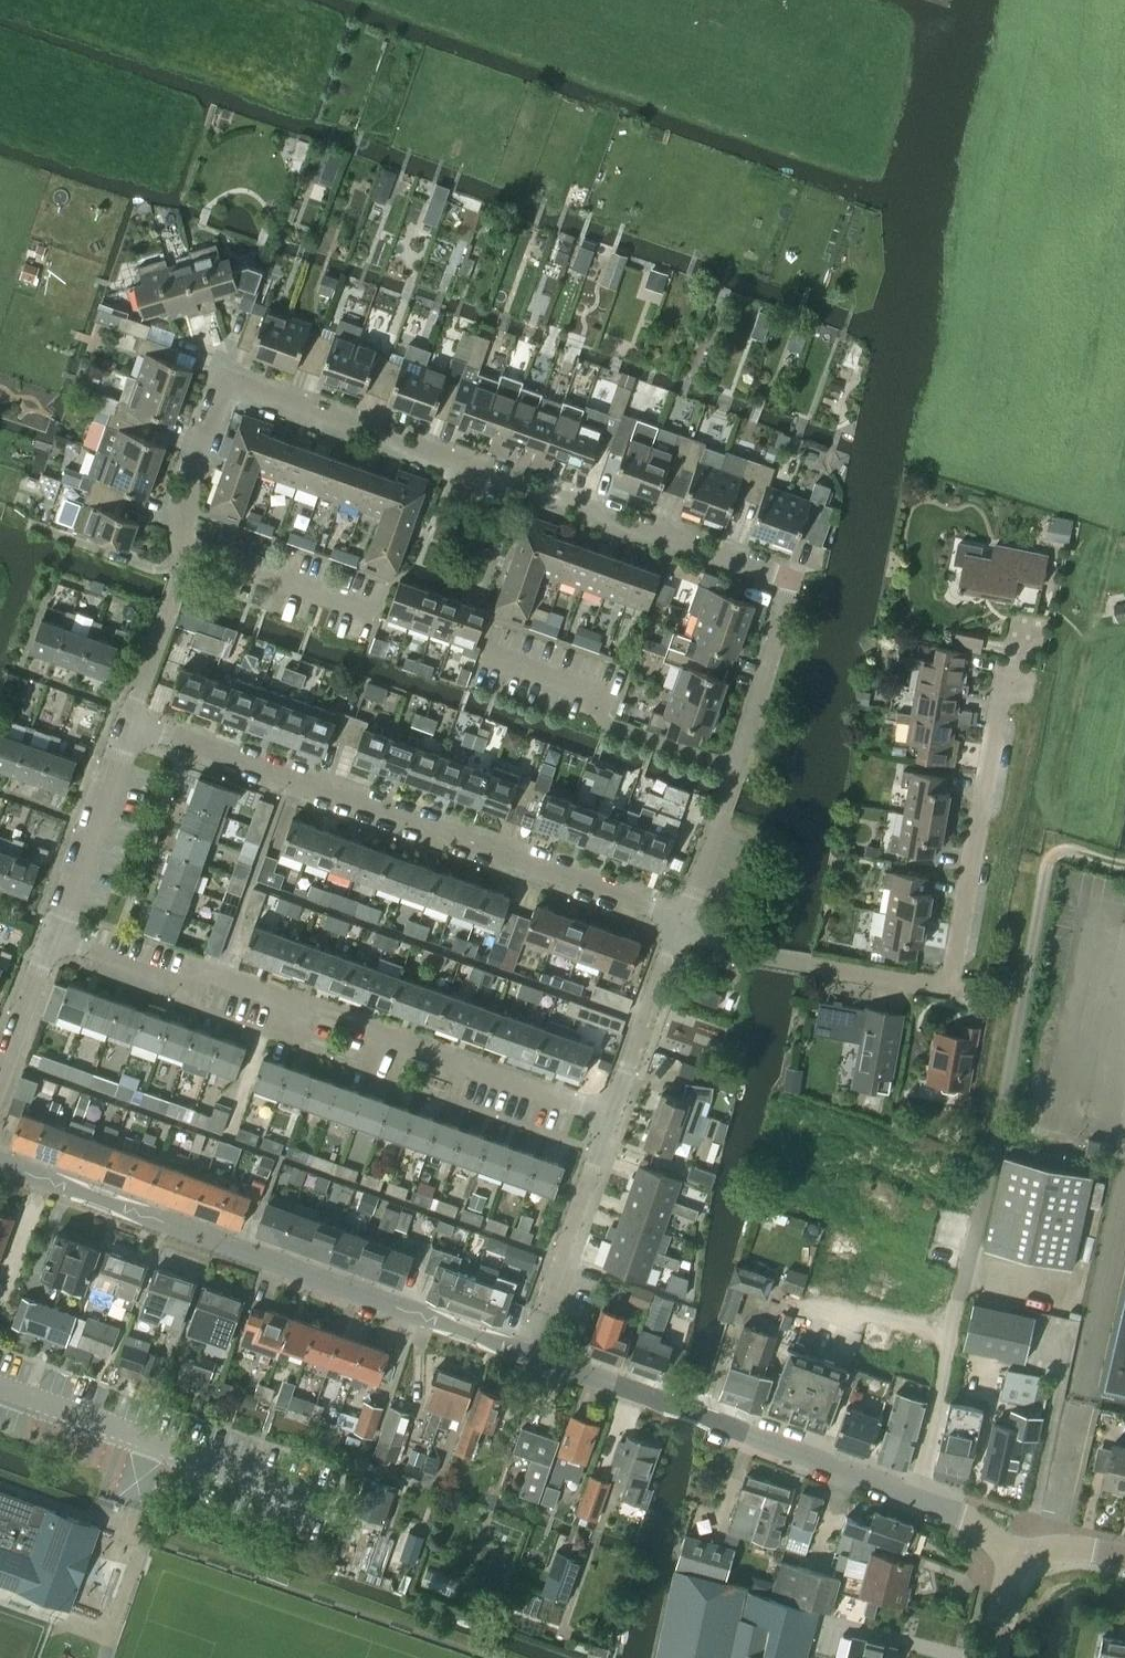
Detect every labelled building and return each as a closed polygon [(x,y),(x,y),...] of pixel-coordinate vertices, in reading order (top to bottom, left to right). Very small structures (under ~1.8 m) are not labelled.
[(299,139),(293,157),(304,161),(310,143),(299,139)] [(325,165),(321,177),(333,182),(338,170),(325,165)] [(378,182),(371,200),(385,205),(389,194),(387,185),(378,182)] [(429,203),(423,222),(437,227),(443,208),(429,203)] [(217,243),(189,251),(192,260),(193,259),(199,278),(207,276),(212,295),(214,294),(240,287),(246,289),(239,306),(252,311),(267,271),(254,267),(234,272),(230,257),(222,260),(217,243)] [(143,283),(135,285),(143,315),(169,308),(170,307),(164,289),(173,286),(167,267),(168,267),(166,258),(138,266),(143,283)] [(173,286),(164,289),(170,307),(169,308),(171,316),(197,309),(199,314),(218,309),(214,294),(212,295),(207,276),(199,278),(193,259),(192,260),(168,267),(167,267),(173,286)] [(24,262),(19,279),(34,284),(40,267),(24,262)] [(730,291),(723,309),(733,313),(740,295),(730,291)] [(146,338),(150,325),(121,315),(100,307),(95,320),(142,336),(146,338)] [(252,311),(241,341),(253,346),(251,353),(273,362),(289,316),(267,308),(264,315),(252,311)] [(760,310),(755,322),(768,327),(772,314),(760,310)] [(289,316),(273,362),(295,369),(298,361),(310,366),(321,335),(308,331),(310,324),(289,316)] [(321,335),(310,366),(322,370),(319,378),(342,386),(358,341),(335,333),(333,340),(321,335)] [(467,363),(466,364),(480,369),(491,340),(477,335),(467,363)] [(182,395),(192,369),(168,360),(172,347),(146,338),(142,336),(137,352),(146,355),(138,379),(182,395)] [(358,341),(342,386),(363,394),(366,386),(379,391),(390,360),(376,355),(378,348),(358,341)] [(390,360),(379,391),(391,395),(388,403),(410,411),(426,366),(404,358),(401,364),(390,360)] [(426,366),(410,411),(432,419),(434,411),(448,416),(459,385),(466,364),(467,363),(453,358),(447,373),(426,366)] [(466,364),(448,416),(460,420),(457,428),(468,432),(471,425),(482,429),(499,382),(499,381),(478,374),(480,369),(466,364)] [(585,410),(567,460),(580,464),(578,470),(587,474),(599,441),(612,446),(623,415),(632,390),(631,390),(635,377),(622,372),(617,386),(618,387),(608,414),(585,406),(584,409),(585,410)] [(173,421),(182,395),(138,379),(128,375),(120,400),(103,394),(98,409),(109,413),(115,415),(115,414),(145,425),(149,413),(173,421)] [(499,382),(482,429),(495,434),(489,450),(498,453),(521,387),(522,387),(523,383),(501,375),(499,381),(499,382)] [(521,387),(498,453),(507,456),(513,440),(525,444),(542,396),(543,395),(522,387),(521,387)] [(542,396),(525,444),(537,449),(532,465),(540,468),(563,404),(562,403),(542,396)] [(563,404),(540,468),(549,471),(554,455),(567,460),(585,410),(584,409),(563,402),(562,403),(563,404)] [(141,437),(145,425),(115,414),(115,415),(109,413),(96,450),(111,456),(155,472),(165,445),(141,437)] [(269,436),(273,425),(244,415),(208,513),(237,523),(256,472),(254,472),(267,435),(269,436)] [(623,415),(612,446),(624,450),(622,456),(612,482),(635,491),(651,446),(658,427),(637,420),(623,415)] [(651,446),(635,491),(657,498),(663,485),(675,489),(679,477),(692,439),(676,434),(675,438),(657,432),(659,428),(658,427),(651,446)] [(290,444),(269,436),(267,435),(254,472),(256,472),(278,480),(290,444)] [(692,439),(679,477),(690,481),(681,507),(705,515),(720,471),(720,470),(725,455),(705,448),(706,444),(692,439)] [(298,487),(311,451),(290,444),(278,480),(298,487)] [(79,487),(88,490),(118,501),(122,490),(146,498),(155,472),(111,456),(96,450),(87,475),(83,474),(79,487)] [(318,494),(331,458),(311,451),(298,487),(318,494)] [(720,471),(705,515),(727,523),(736,497),(747,501),(760,464),(726,452),(725,455),(720,470),(720,471)] [(339,502),(352,466),(331,458),(318,494),(339,502)] [(760,464),(747,501),(759,505),(750,531),(773,539),(788,495),(768,488),(775,469),(760,464)] [(359,509),(372,473),(352,466),(339,502),(359,509)] [(392,579),(418,508),(428,481),(398,470),(394,481),(395,481),(383,518),(381,517),(362,568),(392,579)] [(383,518),(395,481),(394,481),(372,473),(359,509),(381,517),(383,518)] [(788,495),(773,539),(795,547),(801,531),(811,534),(808,541),(822,546),(831,522),(828,521),(833,507),(824,504),(830,488),(815,483),(808,502),(788,495)] [(128,549),(138,522),(114,514),(118,501),(88,490),(74,529),(84,533),(128,549)] [(271,535),(274,527),(248,517),(245,525),(271,535)] [(554,537),(558,527),(528,517),(493,616),(523,626),(541,574),(540,574),(553,536),(554,537)] [(1060,518),(1054,542),(1068,545),(1074,521),(1060,518)] [(313,550),(316,541),(290,532),(287,540),(313,550)] [(576,544),(554,537),(553,536),(540,574),(541,574),(563,582),(576,544)] [(963,565),(958,591),(1012,602),(1016,579),(1041,583),(1046,557),(994,547),(991,561),(979,559),(982,546),(957,541),(953,563),(963,565)] [(584,589),(597,552),(576,544),(563,582),(584,589)] [(356,565),(359,557),(333,547),(330,555),(356,565)] [(605,597),(618,559),(597,552),(584,589),(605,597)] [(625,604),(638,566),(618,559),(605,597),(625,604)] [(647,611),(660,574),(638,566),(625,604),(647,611)] [(704,573),(699,587),(708,590),(700,614),(746,630),(755,605),(736,598),(741,586),(704,573)] [(408,627),(421,589),(399,581),(385,619),(408,627)] [(663,583),(657,600),(669,605),(675,587),(663,583)] [(244,597),(247,590),(240,588),(238,595),(244,597)] [(429,634),(442,596),(421,589),(408,627),(429,634)] [(450,642),(463,604),(442,596),(429,634),(450,642)] [(1113,606),(1118,623),(1124,621),(1124,602),(1113,606)] [(475,658),(479,646),(475,645),(486,612),(463,604),(450,642),(464,647),(462,653),(475,658)] [(531,627),(542,631),(546,623),(549,612),(538,608),(531,627)] [(57,660),(73,613),(68,611),(62,627),(42,620),(31,651),(57,660)] [(87,636),(72,631),(78,615),(73,613),(57,660),(81,668),(97,621),(93,620),(87,636)] [(673,633),(668,646),(706,659),(710,649),(736,659),(746,630),(700,614),(691,639),(673,633)] [(112,645),(97,639),(103,623),(97,621),(81,668),(106,677),(117,646),(122,648),(127,632),(118,629),(112,645)] [(560,628),(546,623),(542,631),(557,636),(560,628)] [(217,654),(219,649),(222,640),(196,630),(191,644),(217,654)] [(585,647),(589,637),(576,633),(572,642),(585,647)] [(601,642),(589,637),(585,647),(598,651),(601,642)] [(379,655),(384,641),(374,638),(369,651),(379,655)] [(227,658),(232,644),(222,640),(219,649),(217,654),(227,658)] [(665,657),(663,661),(681,667),(673,690),(719,707),(727,682),(701,672),(706,659),(668,646),(665,657)] [(919,668),(916,687),(960,695),(960,696),(967,697),(969,685),(962,684),(967,653),(936,647),(934,661),(907,656),(905,666),(919,668)] [(619,648),(616,657),(629,662),(632,652),(619,648)] [(246,652),(241,665),(252,669),(256,656),(246,652)] [(416,672),(420,662),(406,657),(403,667),(416,672)] [(430,677),(434,667),(420,662),(416,672),(430,677)] [(292,684),(296,671),(284,667),(280,680),(292,684)] [(466,685),(472,672),(461,668),(456,682),(466,685)] [(183,669),(172,701),(197,710),(209,678),(183,669)] [(302,688),(306,674),(296,671),(292,684),(302,688)] [(0,692),(0,693),(14,698),(22,677),(7,672),(0,692)] [(209,678),(197,710),(222,719),(234,687),(237,678),(226,674),(223,683),(209,678)] [(234,687),(222,719),(247,728),(259,696),(262,687),(237,678),(234,687)] [(367,683),(363,696),(370,699),(374,685),(367,683)] [(259,696),(247,728),(273,738),(288,696),(262,687),(259,696)] [(911,714),(955,723),(969,726),(972,711),(962,710),(962,712),(957,712),(960,696),(960,695),(916,687),(911,714)] [(652,711),(647,727),(697,745),(701,733),(708,735),(719,707),(673,690),(664,715),(652,711)] [(869,706),(871,693),(858,691),(856,704),(869,706)] [(288,696),(273,738),(298,746),(312,705),(288,696)] [(312,705),(298,746),(323,756),(330,737),(341,742),(351,716),(338,711),(337,714),(312,705)] [(925,747),(923,761),(955,766),(959,740),(952,739),(955,723),(911,714),(897,711),(895,720),(910,723),(906,743),(925,747)] [(423,730),(428,717),(415,713),(411,726),(423,730)] [(432,733),(437,720),(428,717),(423,730),(432,733)] [(368,722),(356,718),(347,743),(359,748),(354,761),(379,770),(390,738),(393,729),(383,726),(380,735),(365,729),(368,722)] [(32,728),(27,726),(22,741),(1,734),(0,737),(0,768),(16,774),(32,728)] [(46,749),(31,744),(37,729),(32,728),(16,774),(40,783),(57,736),(52,735),(46,749)] [(472,748),(476,735),(465,731),(461,744),(472,748)] [(511,748),(517,745),(521,736),(507,732),(503,745),(511,748)] [(390,738),(379,770),(405,779),(417,748),(415,747),(419,738),(409,735),(406,744),(390,738)] [(483,751),(487,739),(476,735),(472,748),(483,751)] [(71,759),(56,753),(62,738),(57,736),(40,783),(66,792),(77,761),(81,762),(87,747),(77,743),(71,759)] [(430,788),(442,756),(417,748),(405,779),(430,788)] [(465,765),(469,755),(457,751),(454,761),(442,756),(430,788),(454,797),(466,765),(465,765)] [(480,806),(492,774),(466,765),(454,797),(480,806)] [(494,767),(492,774),(480,806),(506,815),(511,802),(523,806),(532,781),(494,767)] [(603,794),(612,771),(600,767),(592,790),(603,794)] [(614,797),(621,774),(612,771),(603,794),(614,797)] [(947,780),(947,779),(903,771),(900,787),(908,789),(904,813),(945,820),(950,794),(940,793),(942,780),(947,780)] [(561,835),(572,803),(548,795),(551,787),(549,787),(552,777),(538,772),(535,783),(537,784),(528,808),(540,812),(535,826),(561,835)] [(235,804),(240,793),(198,778),(189,804),(225,817),(230,803),(235,804)] [(672,839),(689,792),(667,785),(663,797),(660,796),(654,811),(647,830),(636,862),(662,871),(674,840),(672,839)] [(654,811),(660,796),(648,792),(643,807),(654,811)] [(265,832),(275,805),(260,800),(250,826),(265,832)] [(585,844),(597,812),(572,803),(561,835),(585,844)] [(217,842),(225,817),(189,804),(180,829),(211,840),(217,842)] [(611,853),(622,821),(626,811),(615,806),(611,817),(597,812),(585,844),(611,853)] [(941,845),(945,820),(904,813),(900,837),(892,835),(889,851),(933,859),(933,857),(929,857),(931,843),(941,845)] [(305,860),(317,828),(293,819),(281,851),(305,860)] [(636,862),(647,830),(622,821),(611,853),(636,862)] [(260,845),(265,832),(250,826),(246,840),(260,845)] [(330,869),(342,837),(317,828),(305,860),(330,869)] [(201,865),(211,840),(180,829),(171,854),(201,865)] [(354,877),(365,845),(342,837),(330,869),(354,877)] [(0,851),(0,885),(3,886),(20,840),(14,838),(8,854),(0,851)] [(34,862),(19,857),(25,841),(20,840),(3,886),(29,896),(40,864),(44,866),(50,849),(39,846),(34,862)] [(378,886),(389,854),(365,845),(354,877),(378,886)] [(193,890),(201,865),(171,854),(162,879),(193,890)] [(403,894),(414,863),(389,854),(378,886),(403,894)] [(280,888),(285,875),(274,871),(278,859),(266,855),(257,880),(280,888)] [(247,881),(252,866),(237,861),(232,876),(247,881)] [(426,903),(438,871),(414,863),(403,894),(426,903)] [(450,911),(462,880),(438,871),(426,903),(450,911)] [(929,881),(929,880),(885,872),(883,888),(891,889),(887,913),(928,920),(932,895),(922,893),(925,880),(929,881)] [(242,896),(247,881),(232,876),(226,890),(242,896)] [(184,915),(193,890),(162,879),(153,904),(184,915)] [(475,920),(486,888),(462,880),(450,911),(475,920)] [(319,902),(323,888),(311,884),(306,897),(319,902)] [(257,917),(266,893),(254,888),(245,913),(257,917)] [(329,905),(334,892),(323,888),(319,902),(329,905)] [(508,947),(519,915),(506,911),(510,897),(486,888),(475,920),(499,929),(494,942),(508,947)] [(286,914),(291,901),(278,897),(274,910),(286,914)] [(296,918),(300,905),(291,901),(286,914),(296,918)] [(366,918),(371,905),(359,901),(354,914),(366,918)] [(174,941),(184,915),(153,904),(144,930),(174,941)] [(377,922),(382,909),(371,905),(366,918),(377,922)] [(551,947),(562,915),(535,906),(530,919),(519,915),(508,947),(519,951),(524,938),(551,947)] [(229,931),(234,917),(219,911),(214,926),(229,931)] [(923,946),(928,920),(887,913),(882,937),(874,936),(871,951),(915,959),(916,958),(911,957),(913,944),(923,946)] [(334,931),(339,919),(328,915),(323,927),(334,931)] [(577,956),(588,925),(562,915),(551,947),(577,956)] [(344,935),(348,922),(339,919),(334,931),(344,935)] [(415,936),(419,924),(408,920),(404,932),(415,936)] [(424,939),(428,927),(419,924),(415,936),(424,939)] [(602,965),(614,934),(588,925),(577,956),(602,965)] [(219,957),(229,931),(214,926),(205,952),(219,957)] [(268,966),(279,935),(254,926),(243,957),(268,966)] [(383,948),(388,936),(375,932),(371,944),(383,948)] [(628,975),(639,943),(614,934),(602,965),(628,975)] [(292,975),(303,944),(279,935),(268,966),(292,975)] [(394,951),(398,940),(388,936),(383,948),(394,951)] [(463,953),(468,940),(457,936),(452,949),(463,953)] [(474,957),(479,944),(468,940),(463,953),(474,957)] [(316,983),(327,952),(303,944),(292,975),(316,983)] [(431,966),(436,953),(424,949),(419,962),(431,966)] [(3,968),(7,970),(12,955),(2,951),(0,958),(0,976),(3,968)] [(340,992),(351,961),(327,952),(316,983),(340,992)] [(442,969),(446,957),(436,953),(431,966),(442,969)] [(908,958),(895,956),(894,964),(907,966),(908,958)] [(365,1000),(376,969),(351,961),(340,992),(365,1000)] [(480,982),(485,970),(472,966),(468,978),(480,982)] [(388,1009),(399,978),(376,969),(365,1000),(388,1009)] [(490,986),(494,974),(485,970),(480,982),(490,986)] [(565,989),(569,979),(554,974),(550,984),(565,989)] [(413,1017),(424,986),(399,978),(388,1009),(413,1017)] [(580,995),(584,985),(569,979),(565,989),(580,995)] [(56,983),(43,1018),(56,1022),(59,1013),(85,1022),(96,992),(70,983),(69,988),(56,983)] [(528,1000),(532,987),(521,983),(516,996),(528,1000)] [(437,1026),(448,995),(424,986),(413,1017),(437,1026)] [(628,1013),(632,1000),(595,986),(590,999),(616,1008),(628,1013)] [(717,1007),(722,994),(700,986),(695,999),(717,1007)] [(538,1004),(542,991),(532,987),(528,1000),(538,1004)] [(96,992),(85,1022),(110,1031),(121,1001),(96,992)] [(462,1035),(473,1004),(448,995),(437,1026),(462,1035)] [(565,1013),(576,1018),(581,1005),(569,1000),(565,1013)] [(121,1001),(110,1031),(135,1041),(146,1010),(121,1001)] [(867,1010),(820,1002),(814,1034),(861,1043),(853,1087),(889,1093),(894,1067),(889,1066),(893,1041),(884,1040),(889,1013),(867,1008),(867,1010)] [(486,1043),(497,1012),(473,1004),(462,1035),(486,1043)] [(620,1034),(625,1021),(581,1005),(576,1018),(620,1034)] [(146,1010),(135,1041),(160,1049),(171,1019),(146,1010)] [(510,1052),(521,1021),(497,1012),(486,1043),(510,1052)] [(171,1019),(160,1049),(186,1058),(196,1028),(171,1019)] [(534,1060),(558,1069),(569,1038),(573,1028),(548,1019),(545,1029),(534,1060)] [(534,1060),(545,1029),(521,1021),(510,1052),(534,1060)] [(968,1090),(979,1029),(965,1027),(963,1037),(936,1033),(927,1083),(941,1085),(941,1089),(943,1092),(955,1094),(958,1092),(958,1088),(968,1090)] [(186,1058),(182,1068),(207,1077),(210,1067),(211,1068),(222,1037),(196,1028),(186,1058)] [(222,1037),(211,1068),(236,1076),(236,1077),(247,1046),(222,1037)] [(582,1078),(593,1047),(569,1038),(558,1069),(582,1078)] [(44,1055),(40,1068),(60,1075),(66,1077),(70,1065),(65,1063),(44,1055)] [(280,1097),(290,1067),(264,1058),(254,1087),(280,1097)] [(684,1062),(679,1074),(691,1078),(696,1066),(684,1062)] [(70,1065),(66,1077),(90,1086),(95,1074),(89,1072),(70,1065)] [(305,1106),(315,1076),(290,1067),(280,1097),(305,1106)] [(95,1074),(90,1086),(110,1093),(115,1081),(95,1074)] [(720,1074),(718,1080),(720,1088),(734,1093),(736,1084),(737,1080),(720,1074)] [(31,1102),(38,1082),(21,1076),(14,1096),(9,1110),(21,1114),(11,1144),(34,1153),(46,1121),(22,1112),(26,1101),(31,1102)] [(330,1114),(340,1085),(315,1076),(305,1106),(330,1114)] [(663,1093),(654,1119),(694,1132),(705,1099),(712,1100),(714,1087),(691,1084),(673,1078),(667,1094),(663,1093)] [(120,1083),(116,1095),(135,1102),(140,1090),(120,1083)] [(354,1123),(365,1094),(340,1085),(330,1114),(354,1123)] [(69,1129),(57,1161),(80,1169),(91,1137),(94,1128),(81,1123),(89,1099),(88,1099),(90,1094),(82,1092),(81,1096),(69,1129)] [(145,1092),(141,1104),(160,1111),(165,1099),(145,1092)] [(379,1132),(390,1102),(365,1094),(354,1123),(379,1132)] [(57,1116),(61,1104),(53,1100),(48,1113),(57,1116)] [(170,1101),(166,1113),(186,1121),(191,1109),(170,1101)] [(222,1134),(231,1107),(216,1101),(210,1116),(196,1111),(192,1123),(222,1134)] [(404,1141),(415,1111),(390,1102),(379,1132),(404,1141)] [(429,1150),(440,1120),(415,1111),(404,1141),(429,1150)] [(709,1116),(702,1135),(713,1139),(720,1120),(709,1116)] [(654,1119),(644,1145),(672,1155),(677,1139),(698,1146),(695,1156),(705,1159),(713,1162),(720,1144),(712,1141),(713,1139),(702,1135),(694,1132),(654,1119)] [(454,1159),(465,1129),(440,1120),(429,1150),(454,1159)] [(57,1161),(69,1129),(46,1121),(34,1153),(57,1161)] [(255,1145),(259,1135),(240,1127),(236,1138),(255,1145)] [(479,1168),(489,1138),(465,1129),(454,1159),(479,1168)] [(136,1153),(140,1141),(127,1136),(122,1149),(114,1145),(102,1178),(125,1186),(137,1154),(136,1153)] [(102,1178),(114,1145),(91,1137),(80,1169),(102,1178)] [(204,1140),(195,1137),(191,1150),(200,1153),(204,1140)] [(280,1154),(283,1144),(264,1137),(261,1147),(280,1154)] [(504,1177),(514,1147),(489,1138),(479,1168),(504,1177)] [(1106,1160),(1109,1145),(1089,1140),(1086,1156),(1106,1160)] [(151,1156),(155,1146),(144,1142),(140,1152),(151,1156)] [(237,1163),(242,1148),(231,1145),(226,1159),(237,1163)] [(305,1163),(308,1153),(289,1146),(286,1156),(305,1163)] [(528,1185),(539,1156),(514,1147),(504,1177),(528,1185)] [(178,1153),(175,1162),(184,1165),(187,1156),(178,1153)] [(148,1194),(160,1162),(137,1154),(125,1186),(148,1194)] [(314,1155),(310,1165),(329,1172),(333,1162),(314,1155)] [(262,1156),(256,1173),(267,1177),(274,1160),(262,1156)] [(555,1195),(565,1165),(539,1156),(528,1185),(555,1195)] [(1071,1268),(1091,1178),(1005,1159),(985,1249),(1071,1268)] [(171,1203),(182,1170),(160,1162),(148,1194),(171,1203)] [(339,1164),(335,1174),(354,1181),(358,1171),(339,1164)] [(294,1165),(291,1175),(303,1179),(304,1176),(305,1176),(307,1170),(294,1165)] [(712,1186),(716,1174),(692,1165),(688,1177),(712,1186)] [(639,1166),(630,1192),(697,1215),(698,1210),(673,1201),(681,1180),(639,1166)] [(194,1211),(205,1179),(182,1170),(171,1203),(194,1211)] [(363,1172),(359,1182),(379,1189),(383,1179),(363,1172)] [(319,1176),(314,1189),(326,1193),(330,1180),(330,1179),(319,1176)] [(217,1219),(228,1187),(205,1179),(194,1211),(217,1219)] [(389,1181),(385,1191),(405,1198),(408,1188),(389,1181)] [(240,1228),(252,1196),(228,1187),(217,1219),(240,1228)] [(413,1191),(410,1200),(429,1207),(433,1198),(413,1191)] [(363,1192),(357,1209),(373,1214),(379,1198),(367,1194),(363,1192)] [(697,1215),(630,1192),(621,1217),(663,1231),(670,1211),(695,1219),(697,1215)] [(280,1243),(292,1210),(295,1201),(272,1193),(257,1234),(280,1243)] [(438,1199),(434,1209),(455,1216),(458,1207),(438,1199)] [(394,1228),(401,1210),(400,1212),(385,1206),(379,1226),(393,1231),(394,1228)] [(316,1219),(319,1211),(310,1208),(307,1216),(292,1210),(280,1243),(304,1251),(316,1219)] [(480,1225),(483,1216),(463,1208),(460,1218),(480,1225)] [(401,1210),(394,1228),(406,1232),(412,1213),(401,1210)] [(331,1224),(340,1228),(344,1217),(335,1213),(331,1224)] [(14,1218),(0,1214),(0,1258),(14,1218)] [(504,1234),(508,1224),(489,1217),(485,1227),(504,1234)] [(621,1217),(612,1242),(679,1265),(681,1260),(656,1251),(663,1231),(621,1217)] [(329,1260),(340,1228),(331,1224),(316,1219),(304,1251),(329,1260)] [(440,1221),(437,1230),(451,1235),(454,1226),(440,1221)] [(530,1243),(533,1233),(514,1227),(510,1236),(530,1243)] [(352,1269),(364,1237),(340,1228),(329,1260),(352,1269)] [(42,1275),(63,1283),(66,1274),(78,1242),(78,1241),(57,1234),(42,1275)] [(490,1236),(486,1249),(498,1253),(502,1240),(490,1236)] [(377,1278),(388,1246),(364,1237),(352,1269),(377,1278)] [(99,1249),(78,1241),(78,1242),(66,1274),(63,1283),(74,1287),(84,1290),(99,1249)] [(679,1265),(612,1242),(603,1267),(645,1282),(653,1261),(678,1270),(679,1265)] [(510,1244),(504,1260),(528,1269),(534,1253),(510,1244)] [(401,1287),(412,1254),(388,1246),(377,1278),(401,1287)] [(434,1275),(426,1296),(442,1302),(446,1303),(462,1257),(463,1256),(461,1256),(436,1247),(433,1246),(425,1271),(427,1272),(435,1274),(434,1275)] [(110,1306),(111,1301),(127,1259),(107,1252),(96,1284),(92,1294),(90,1299),(110,1306)] [(446,1303),(464,1310),(476,1277),(465,1273),(470,1260),(462,1257),(446,1303)] [(111,1301),(122,1305),(132,1309),(147,1266),(127,1259),(111,1301)] [(496,1278),(499,1269),(481,1263),(476,1277),(464,1310),(483,1317),(497,1278),(496,1278)] [(734,1263),(717,1317),(732,1322),(743,1289),(766,1297),(773,1276),(734,1263)] [(144,1302),(140,1313),(149,1316),(159,1320),(163,1309),(175,1276),(155,1269),(143,1302),(144,1302)] [(789,1269),(782,1289),(795,1294),(800,1296),(807,1275),(789,1269)] [(671,1273),(665,1289),(686,1296),(689,1279),(671,1273)] [(175,1276),(163,1309),(175,1313),(171,1325),(179,1327),(183,1315),(183,1316),(195,1283),(175,1276)] [(501,1324),(514,1291),(513,1291),(515,1285),(497,1278),(483,1317),(501,1324)] [(646,1309),(653,1292),(635,1285),(628,1302),(646,1309)] [(207,1339),(223,1293),(204,1286),(187,1332),(207,1339)] [(227,1346),(232,1333),(243,1301),(223,1293),(207,1339),(227,1346)] [(660,1378),(672,1346),(659,1341),(674,1301),(654,1294),(628,1366),(660,1378)] [(12,1326),(43,1337),(45,1332),(54,1308),(34,1301),(23,1297),(12,1326)] [(1105,1387),(1124,1392),(1124,1299),(1105,1387)] [(1027,1361),(1037,1317),(975,1304),(966,1348),(1027,1361)] [(76,1316),(54,1308),(45,1332),(43,1337),(66,1346),(68,1341),(76,1316)] [(252,1308),(239,1344),(277,1358),(291,1318),(266,1309),(265,1313),(252,1308)] [(621,1365),(621,1364),(630,1338),(621,1335),(627,1317),(602,1309),(586,1352),(621,1365)] [(785,1313),(780,1327),(781,1328),(788,1330),(793,1316),(785,1313)] [(93,1352),(104,1323),(87,1317),(76,1346),(93,1352)] [(305,1354),(315,1326),(291,1318),(277,1358),(286,1362),(291,1349),(305,1354)] [(108,1358),(119,1329),(104,1323),(93,1352),(108,1358)] [(329,1363),(339,1335),(315,1326),(305,1354),(319,1359),(328,1363),(329,1363)] [(762,1412),(762,1411),(773,1379),(764,1376),(777,1337),(745,1326),(722,1397),(722,1398),(722,1399),(742,1405),(762,1412)] [(119,1360),(118,1363),(133,1368),(140,1371),(150,1343),(128,1335),(127,1338),(119,1360)] [(353,1372),(363,1344),(339,1335),(329,1363),(331,1364),(329,1371),(339,1374),(341,1367),(353,1372)] [(389,1353),(363,1344),(353,1372),(354,1372),(351,1383),(362,1387),(365,1376),(379,1381),(389,1353)] [(844,1383),(848,1371),(790,1350),(768,1413),(826,1434),(844,1383)] [(162,1355),(148,1351),(142,1371),(156,1375),(162,1355)] [(177,1380),(191,1384),(200,1357),(185,1353),(177,1380)] [(215,1362),(200,1357),(191,1384),(193,1385),(193,1384),(207,1388),(215,1362)] [(433,1409),(423,1436),(434,1440),(439,1425),(456,1375),(437,1368),(424,1405),(433,1409)] [(1033,1405),(1039,1376),(1009,1369),(1002,1398),(1033,1405)] [(848,1371),(844,1383),(854,1386),(858,1375),(852,1373),(848,1371)] [(456,1375),(439,1425),(447,1428),(452,1415),(461,1419),(475,1382),(456,1375)] [(232,1398),(237,1385),(224,1380),(219,1393),(232,1398)] [(284,1382),(277,1404),(288,1407),(295,1385),(284,1382)] [(263,1398),(267,1386),(258,1383),(254,1396),(263,1398)] [(271,1401),(275,1388),(267,1386),(263,1398),(271,1401)] [(495,1391),(481,1386),(469,1418),(468,1418),(461,1437),(456,1452),(471,1457),(483,1425),(496,1430),(502,1414),(515,1418),(521,1402),(507,1397),(508,1396),(502,1394),(503,1391),(496,1388),(495,1391)] [(915,1443),(927,1402),(897,1393),(887,1427),(901,1431),(899,1439),(915,1443)] [(303,1412),(311,1415),(316,1402),(308,1399),(303,1412)] [(316,1402),(311,1415),(319,1418),(323,1405),(316,1402)] [(354,1431),(371,1436),(381,1408),(364,1402),(358,1419),(354,1431)] [(969,1474),(984,1409),(951,1402),(937,1466),(969,1474)] [(395,1460),(411,1413),(391,1406),(374,1452),(395,1460)] [(870,1455),(882,1420),(847,1407),(835,1442),(870,1455)] [(995,1423),(984,1474),(1013,1481),(1023,1435),(1038,1438),(1042,1418),(1013,1411),(1010,1426),(995,1423)] [(552,1476),(550,1480),(561,1484),(564,1475),(578,1480),(585,1460),(597,1425),(573,1416),(552,1476)] [(908,1468),(915,1443),(899,1439),(901,1431),(887,1427),(878,1460),(908,1468)] [(538,1500),(550,1465),(559,1441),(523,1428),(514,1452),(532,1458),(520,1494),(538,1500)] [(645,1487),(659,1447),(629,1436),(625,1449),(619,1447),(613,1462),(619,1464),(615,1477),(628,1482),(622,1499),(645,1507),(651,1489),(645,1487)] [(1113,1444),(1104,1485),(1124,1489),(1124,1447),(1113,1444)] [(350,1512),(353,1513),(385,1524),(398,1487),(366,1475),(363,1474),(350,1512)] [(596,1520),(609,1482),(592,1476),(579,1514),(596,1520)] [(752,1540),(752,1538),(769,1483),(747,1476),(740,1497),(739,1497),(728,1532),(752,1540)] [(793,1490),(770,1482),(770,1483),(769,1483),(752,1538),(776,1545),(793,1490)] [(549,1485),(542,1502),(555,1507),(561,1489),(549,1485)] [(69,1609),(99,1528),(68,1516),(21,1499),(0,1492),(0,1584),(69,1609)] [(789,1536),(785,1548),(806,1555),(814,1530),(823,1501),(803,1494),(793,1523),(789,1536)] [(914,1526),(875,1511),(874,1514),(869,1513),(866,1523),(847,1515),(843,1528),(856,1533),(878,1541),(905,1551),(914,1526)] [(400,1558),(415,1563),(424,1535),(409,1530),(400,1558)] [(905,1605),(910,1588),(905,1586),(912,1563),(875,1552),(878,1541),(856,1533),(850,1555),(871,1561),(862,1592),(905,1605)] [(727,1579),(735,1548),(685,1534),(677,1565),(727,1579)] [(567,1602),(582,1560),(556,1551),(541,1593),(567,1602)] [(831,1611),(841,1577),(782,1562),(772,1596),(831,1611)] [(819,1611),(772,1599),(761,1596),(745,1592),(747,1589),(676,1568),(657,1657),(807,1657),(819,1611)] [(772,1596),(776,1582),(771,1581),(763,1585),(761,1596),(772,1599),(772,1596)] [(491,1588),(486,1597),(496,1602),(501,1593),(491,1588)] [(898,1648),(852,1636),(846,1657),(895,1657),(898,1648)] [(1122,1640),(1103,1636),(1098,1657),(1124,1657),(1124,1640),(1122,1640)] [(608,1648),(589,1644),(586,1657),(606,1657),(608,1648)]
